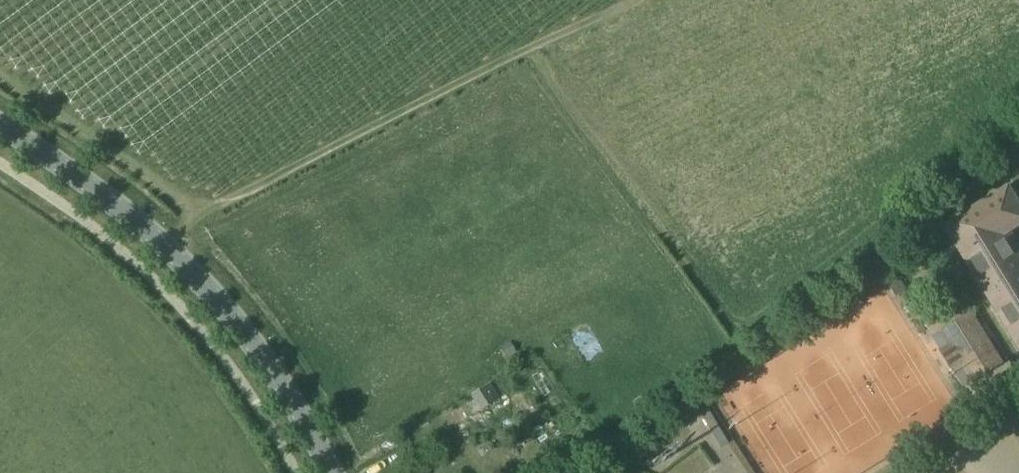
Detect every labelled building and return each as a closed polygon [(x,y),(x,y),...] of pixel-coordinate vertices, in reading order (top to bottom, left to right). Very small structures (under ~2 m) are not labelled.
[(1018,341),(1018,249),(1007,230),(1018,222),(1018,200),(1009,183),(945,223),(1018,341)] [(974,379),(991,369),(1003,361),(973,314),(944,332),(951,343),(965,366),(974,379)] [(488,384),(466,392),(473,411),(495,404),(488,384)]
